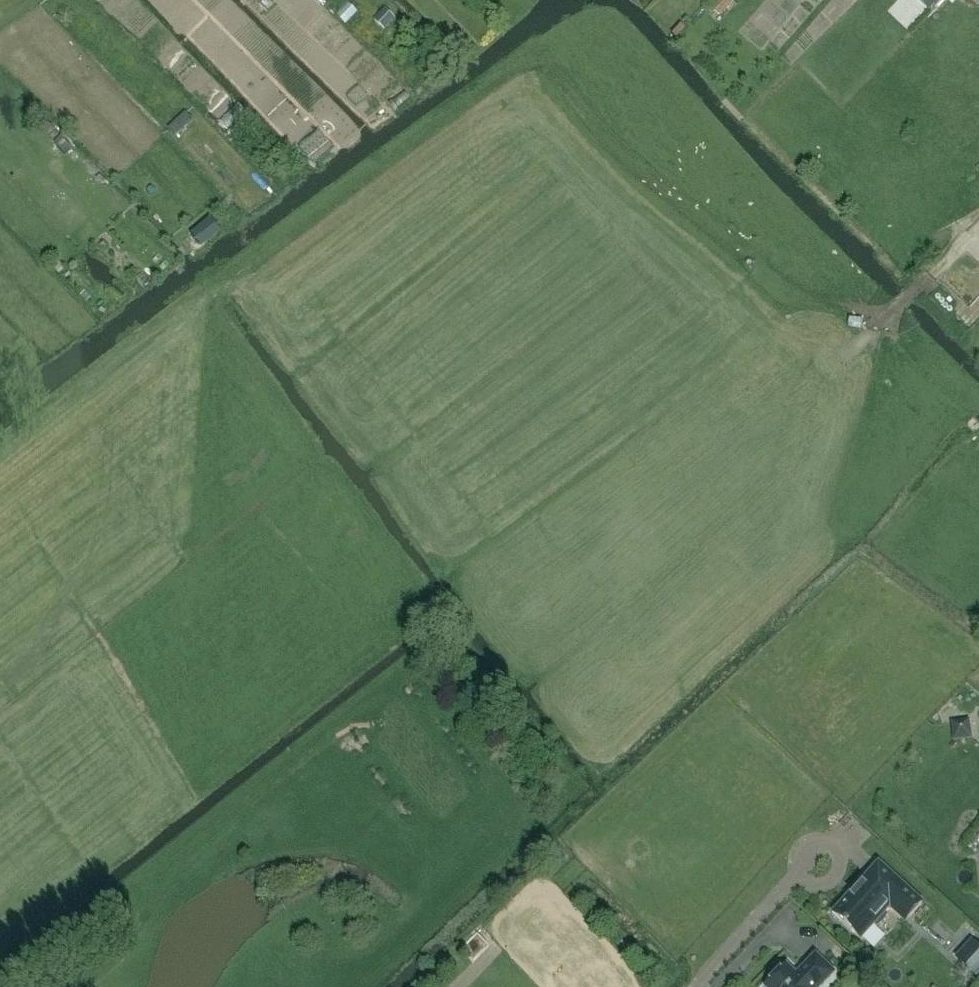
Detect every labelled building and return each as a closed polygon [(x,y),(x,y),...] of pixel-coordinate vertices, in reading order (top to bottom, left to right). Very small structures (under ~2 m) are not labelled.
[(729,0),(716,0),(709,7),(720,16),(732,3),(729,0)] [(923,9),(932,0),(914,0),(923,9)] [(349,2),(334,12),(340,20),(355,10),(349,2)] [(229,107),(216,118),(223,126),(236,115),(229,107)] [(177,130),(188,115),(179,108),(168,124),(177,130)] [(949,721),(952,740),(970,737),(968,721),(968,718),(949,721)] [(877,864),(867,876),(854,890),(855,891),(848,899),(847,897),(832,914),(858,938),(872,924),(875,927),(880,924),(883,920),(886,915),(882,912),(888,906),(904,921),(920,903),(877,864)] [(473,963),(489,950),(474,933),(459,947),(473,963)] [(978,971),(978,948),(973,942),(957,960),(974,976),(978,971)] [(833,973),(814,955),(802,967),(804,969),(797,976),(785,965),(764,986),(819,986),(833,973)]
